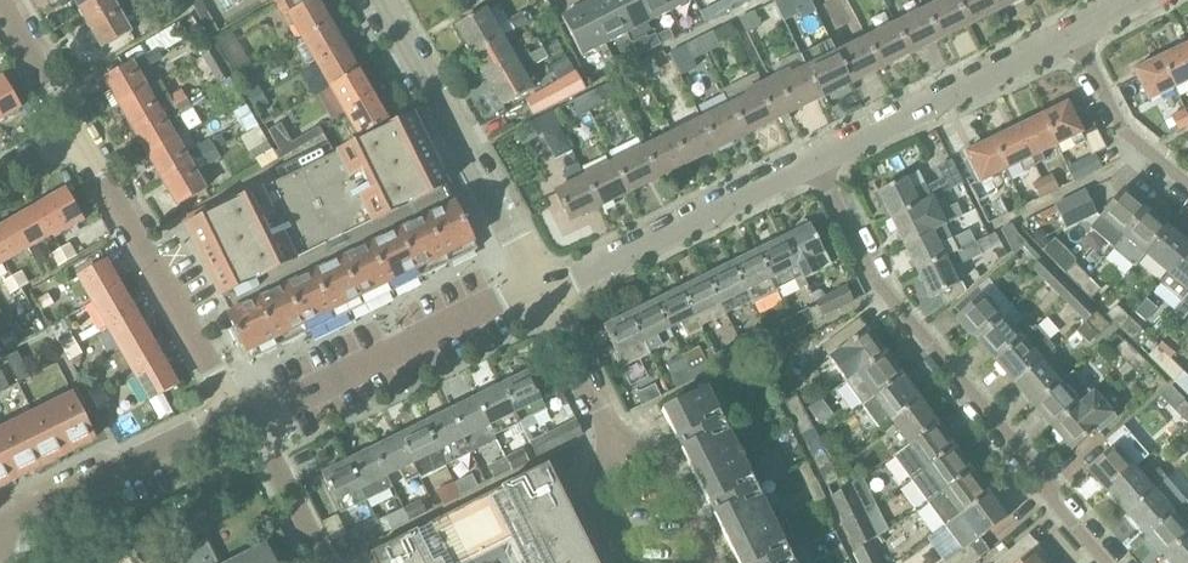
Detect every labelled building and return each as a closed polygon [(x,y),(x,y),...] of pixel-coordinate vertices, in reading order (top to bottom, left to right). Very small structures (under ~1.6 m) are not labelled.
[(114,0),(76,0),(86,19),(115,2),(114,0)] [(302,38),(331,21),(319,0),(311,0),(298,7),(294,0),(284,0),(276,4),(283,16),(288,14),(302,38)] [(585,5),(605,44),(627,33),(611,0),(595,0),(585,5)] [(627,33),(649,22),(638,0),(611,0),(627,33)] [(649,22),(672,11),(666,0),(638,0),(649,22)] [(672,11),(693,0),(666,0),(672,11)] [(809,0),(791,0),(795,10),(810,3),(809,0)] [(924,9),(939,39),(969,25),(956,0),(942,0),(924,9)] [(969,25),(998,11),(992,0),(956,0),(969,25)] [(998,11),(1020,0),(992,0),(998,11)] [(115,2),(86,19),(102,47),(131,30),(115,2)] [(585,5),(562,17),(582,56),(605,44),(585,5)] [(508,20),(496,27),(486,9),(457,26),(472,53),(502,36),(502,37),(512,31),(514,30),(508,20)] [(919,11),(895,23),(910,54),(939,39),(924,9),(919,11)] [(208,12),(199,16),(210,36),(219,31),(208,12)] [(754,12),(738,19),(746,35),(761,28),(754,12)] [(521,13),(508,20),(514,30),(514,31),(528,24),(521,13)] [(302,38),(317,63),(346,46),(331,21),(302,38)] [(889,26),(866,38),(881,68),(910,54),(895,23),(889,26)] [(669,29),(656,36),(660,44),(673,38),(669,29)] [(200,56),(212,49),(208,43),(201,31),(190,37),(200,56)] [(472,53),(487,80),(517,62),(523,59),(517,49),(520,47),(512,31),(502,37),(502,36),(472,53)] [(712,31),(698,38),(705,54),(720,47),(712,31)] [(652,48),(647,38),(646,35),(632,42),(638,55),(652,48)] [(698,38),(683,45),(691,61),(705,54),(698,38)] [(859,41),(837,52),(852,83),(881,68),(866,38),(859,41)] [(802,55),(807,66),(823,97),(852,83),(837,52),(831,41),(802,55)] [(346,46),(317,63),(306,69),(312,79),(323,73),(331,87),(360,71),(346,46)] [(1175,88),(1187,81),(1187,53),(1184,46),(1160,57),(1175,88)] [(529,56),(534,65),(548,58),(542,48),(529,56)] [(119,104),(148,88),(141,77),(152,70),(150,66),(162,58),(157,49),(133,63),(105,79),(119,104)] [(217,58),(213,52),(203,58),(207,64),(217,58)] [(636,62),(644,78),(659,70),(651,54),(636,62)] [(1159,95),(1175,88),(1160,57),(1135,69),(1152,104),(1161,100),(1159,95)] [(532,89),(517,62),(487,80),(502,106),(532,89)] [(644,78),(636,62),(622,69),(630,85),(644,78)] [(776,77),(767,82),(784,116),(823,97),(807,66),(790,75),(789,71),(776,77)] [(331,87),(346,112),(374,95),(360,71),(331,87)] [(585,89),(576,72),(530,98),(539,112),(585,89)] [(0,77),(0,120),(22,107),(3,76),(0,77)] [(737,101),(731,104),(746,134),(784,116),(767,82),(746,92),(748,96),(737,101)] [(148,89),(148,88),(119,104),(134,129),(162,113),(186,99),(181,89),(167,97),(159,83),(148,89)] [(257,84),(244,91),(250,101),(263,94),(257,84)] [(235,87),(217,98),(225,112),(243,101),(235,87)] [(595,90),(580,97),(588,113),(603,105),(595,90)] [(263,94),(250,101),(256,111),(268,103),(263,94)] [(374,95),(346,112),(360,137),(389,120),(374,95)] [(588,113),(580,97),(566,104),(573,120),(588,113)] [(186,99),(162,113),(134,129),(149,155),(177,138),(169,125),(180,118),(180,116),(192,110),(186,99)] [(1068,101),(1041,115),(1056,145),(1072,137),(1076,146),(1087,140),(1068,101)] [(707,116),(702,118),(717,149),(746,134),(731,104),(707,116)] [(258,126),(246,106),(233,113),(245,133),(258,126)] [(1187,125),(1187,114),(1185,109),(1172,116),(1178,130),(1187,125)] [(667,122),(672,133),(673,133),(688,163),(717,149),(702,118),(688,125),(682,114),(667,122)] [(224,294),(233,312),(258,300),(286,287),(314,273),(342,259),(370,245),(399,231),(427,217),(452,205),(448,198),(450,197),(449,195),(447,196),(443,188),(448,185),(414,115),(335,153),(334,154),(334,153),(328,156),(321,159),(315,163),(308,166),(302,169),(295,172),(289,175),(282,179),(273,183),(263,188),(252,193),(249,186),(240,190),(243,198),(233,203),(222,208),(212,213),(201,218),(191,223),(186,225),(221,296),(224,294)] [(1041,115),(1016,127),(1034,165),(1044,160),(1041,153),(1056,145),(1041,115)] [(268,131),(279,150),(282,148),(290,143),(292,142),(281,123),(268,131)] [(530,123),(515,132),(523,145),(538,137),(530,123)] [(558,123),(542,133),(554,159),(571,151),(558,123)] [(319,126),(312,131),(316,139),(324,135),(319,126)] [(1016,127),(991,140),(1006,170),(1020,163),(1024,170),(1034,165),(1016,127)] [(312,131),(304,135),(309,143),(316,139),(312,131)] [(646,146),(644,147),(659,177),(688,163),(673,133),(672,133),(646,146)] [(297,139),(302,147),(309,143),(304,135),(297,139)] [(163,180),(192,163),(177,138),(149,155),(163,180)] [(197,147),(202,157),(216,149),(210,139),(197,146),(197,147)] [(290,143),(294,151),(302,147),(297,139),(292,142),(290,143)] [(982,182),(1006,170),(991,140),(967,152),(982,182)] [(267,141),(250,151),(261,169),(277,159),(267,141)] [(282,148),(287,156),(294,151),(290,143),(282,148)] [(323,146),(328,156),(334,153),(329,143),(323,146)] [(323,146),(316,149),(321,159),(328,156),(323,146)] [(616,161),(615,161),(630,192),(659,177),(644,147),(616,161)] [(279,150),(274,152),(279,160),(287,156),(282,148),(279,150)] [(221,158),(216,149),(202,157),(208,166),(221,158)] [(316,149),(310,152),(315,163),(321,159),(316,149)] [(310,152),(303,155),(308,166),(315,163),(310,152)] [(1096,153),(1069,166),(1076,180),(1103,167),(1096,153)] [(296,159),(302,169),(308,166),(303,155),(296,159)] [(296,159),(290,162),(295,172),(302,169),(296,159)] [(586,176),(585,176),(600,206),(630,192),(615,161),(586,176)] [(879,191),(892,218),(934,198),(933,196),(962,182),(952,161),(939,168),(944,179),(928,187),(920,171),(879,191)] [(290,162),(283,165),(289,175),(295,172),(290,162)] [(206,188),(192,163),(163,180),(178,205),(206,188)] [(600,206),(585,176),(579,164),(564,171),(570,183),(555,190),(570,221),(600,206)] [(289,175),(283,165),(277,168),(282,179),(289,175)] [(1051,175),(1042,180),(1049,194),(1058,190),(1051,175)] [(270,176),(259,181),(263,188),(273,183),(270,176)] [(1049,194),(1042,180),(1032,184),(1039,199),(1049,194)] [(252,193),(263,188),(259,181),(249,186),(252,193)] [(37,205),(54,234),(55,237),(84,220),(66,188),(37,205)] [(1085,189),(1054,205),(1066,229),(1097,214),(1085,189)] [(1125,234),(1148,209),(1145,207),(1149,203),(1137,193),(1134,197),(1124,189),(1102,215),(1125,234)] [(240,190),(229,196),(233,203),(243,198),(240,190)] [(219,201),(222,208),(233,203),(229,196),(219,201)] [(892,218),(905,244),(932,231),(946,224),(964,215),(958,203),(940,212),(939,209),(934,198),(892,218)] [(1008,214),(1001,200),(991,204),(998,219),(1006,215),(1008,214)] [(219,201),(208,206),(212,213),(222,208),(219,201)] [(452,205),(427,217),(450,263),(478,249),(456,203),(452,205)] [(13,219),(29,248),(54,234),(37,205),(13,219)] [(198,211),(201,218),(212,213),(208,206),(198,211)] [(1134,267),(1147,253),(1169,227),(1148,209),(1125,234),(1113,249),(1134,267)] [(187,216),(191,223),(201,218),(198,211),(187,216)] [(399,231),(421,277),(450,263),(427,217),(399,231)] [(5,262),(29,248),(13,219),(0,226),(0,253),(5,262)] [(797,232),(785,237),(804,275),(806,279),(820,272),(813,257),(823,252),(808,221),(804,220),(796,224),(795,228),(797,232)] [(932,231),(905,244),(918,270),(945,257),(959,251),(977,242),(970,229),(952,237),(946,224),(932,231)] [(1011,224),(1000,230),(1014,256),(1026,244),(1017,235),(1011,224)] [(1187,249),(1187,243),(1169,227),(1147,253),(1169,271),(1187,249)] [(399,231),(370,245),(393,290),(421,277),(399,231)] [(778,287),(804,275),(785,237),(760,250),(778,287)] [(982,253),(977,242),(959,251),(964,261),(982,253)] [(71,243),(62,248),(69,260),(78,255),(71,243)] [(342,259),(365,304),(393,290),(370,245),(342,259)] [(60,266),(69,260),(62,248),(53,253),(60,266)] [(1169,271),(1158,284),(1180,303),(1187,294),(1187,249),(1169,271)] [(747,289),(753,301),(754,304),(780,292),(778,287),(760,250),(734,262),(747,289)] [(1075,263),(1075,258),(1070,253),(1057,265),(1065,273),(1074,264),(1075,263)] [(959,284),(945,257),(918,270),(932,298),(941,293),(947,306),(967,291),(963,282),(959,284)] [(1031,268),(1045,282),(1055,272),(1041,258),(1031,268)] [(342,259),(314,273),(337,318),(365,304),(342,259)] [(79,276),(93,302),(122,285),(107,260),(79,276)] [(734,262),(708,275),(722,302),(727,313),(728,313),(753,301),(747,289),(734,262)] [(1078,287),(1088,277),(1077,266),(1067,276),(1078,287)] [(12,277),(19,289),(29,283),(22,271),(12,277)] [(1055,272),(1045,282),(1064,301),(1075,292),(1055,272)] [(286,287),(309,332),(337,318),(314,273),(286,287)] [(702,325),(727,313),(722,302),(708,275),(683,287),(696,314),(702,325)] [(9,295),(19,289),(12,277),(2,283),(9,295)] [(1088,277),(1078,287),(1090,300),(1100,290),(1088,277)] [(93,302),(107,326),(136,310),(122,285),(93,302)] [(814,301),(821,316),(853,301),(846,285),(824,296),(822,291),(819,290),(811,293),(815,301),(814,301)] [(286,287),(258,300),(280,346),(309,332),(286,287)] [(703,329),(702,325),(696,314),(683,287),(656,300),(669,327),(681,322),(688,336),(703,329)] [(958,316),(978,339),(1003,318),(984,296),(985,295),(979,288),(962,302),(967,308),(958,316)] [(1064,301),(1085,322),(1095,312),(1094,311),(1075,292),(1064,301)] [(1187,313),(1187,294),(1180,303),(1172,312),(1182,320),(1187,313)] [(35,302),(41,312),(53,304),(47,295),(35,302)] [(1135,312),(1145,321),(1156,308),(1146,299),(1135,312)] [(228,315),(250,360),(280,346),(258,300),(233,312),(228,315)] [(658,333),(669,327),(656,300),(631,313),(650,352),(664,345),(658,333)] [(1106,315),(1119,328),(1129,318),(1116,305),(1106,315)] [(808,308),(791,317),(796,329),(814,320),(808,308)] [(107,326),(122,351),(150,334),(136,310),(107,326)] [(1095,312),(1085,322),(1099,335),(1108,325),(1095,312)] [(651,354),(650,352),(631,313),(605,325),(618,352),(615,354),(622,368),(651,354)] [(773,325),(779,337),(796,329),(791,317),(773,325)] [(1003,318),(978,339),(997,361),(1032,330),(1023,320),(1013,329),(1003,318)] [(1129,318),(1119,328),(1131,341),(1142,331),(1129,318)] [(54,336),(68,328),(63,319),(49,327),(54,336)] [(94,326),(78,335),(82,342),(98,332),(94,326)] [(1016,383),(1041,362),(1055,350),(1035,327),(1032,330),(997,361),(1016,383)] [(846,382),(860,372),(885,352),(869,329),(829,358),(846,382)] [(757,333),(741,341),(747,353),(763,345),(757,333)] [(127,380),(136,375),(164,359),(150,334),(122,351),(112,356),(127,380)] [(71,335),(59,342),(64,351),(76,344),(71,335)] [(1178,349),(1165,338),(1158,346),(1170,358),(1178,349)] [(1113,351),(1127,364),(1138,354),(1124,340),(1113,351)] [(722,351),(727,362),(747,353),(741,341),(722,351)] [(76,344),(64,351),(69,360),(82,353),(76,344)] [(1147,356),(1160,369),(1171,359),(1170,358),(1158,346),(1157,346),(1147,356)] [(5,357),(10,366),(22,360),(17,351),(5,357)] [(885,352),(860,372),(846,382),(862,406),(877,396),(903,377),(885,352)] [(1138,354),(1127,364),(1140,376),(1150,365),(1138,354)] [(179,384),(164,359),(136,375),(150,400),(179,384)] [(706,359),(688,367),(694,379),(711,370),(706,359)] [(1171,359),(1160,369),(1173,382),(1183,371),(1171,359)] [(22,360),(10,366),(14,374),(26,368),(25,366),(22,360)] [(1035,405),(1060,383),(1041,362),(1016,383),(1035,405)] [(670,376),(676,387),(694,379),(688,367),(670,376)] [(26,368),(14,374),(18,383),(30,377),(29,375),(26,368)] [(503,385),(522,424),(548,411),(529,373),(503,385)] [(877,396),(862,406),(879,430),(894,420),(921,401),(903,377),(877,396)] [(10,387),(5,379),(0,381),(0,392),(10,387)] [(1054,427),(1079,406),(1060,383),(1035,405),(1054,427)] [(99,384),(87,391),(92,400),(105,393),(99,384)] [(636,394),(641,404),(660,395),(655,384),(636,394)] [(503,385),(477,398),(496,437),(522,424),(503,385)] [(683,450),(695,474),(739,452),(707,387),(663,408),(677,437),(671,440),(677,452),(683,450)] [(1169,387),(1159,397),(1173,411),(1183,401),(1169,387)] [(0,426),(0,485),(94,439),(70,391),(0,426)] [(1095,392),(1079,406),(1054,427),(1073,450),(1098,429),(1101,433),(1117,418),(1095,392)] [(105,393),(92,400),(98,409),(110,402),(105,393)] [(791,418),(804,412),(796,396),(783,402),(791,418)] [(477,398),(452,411),(465,438),(478,431),(483,443),(496,437),(477,398)] [(921,401),(894,420),(911,442),(937,424),(921,401)] [(1187,424),(1187,405),(1183,401),(1173,411),(1187,425),(1187,424)] [(452,411),(426,423),(447,465),(472,453),(464,438),(465,438),(452,411)] [(812,428),(804,412),(791,418),(799,434),(812,428)] [(577,419),(531,442),(538,456),(584,433),(577,419)] [(400,436),(418,473),(421,478),(447,465),(426,423),(400,436)] [(892,455),(910,480),(955,448),(937,424),(911,442),(892,455)] [(1088,469),(1107,492),(1135,468),(1149,456),(1124,426),(1107,441),(1113,448),(1088,469)] [(829,432),(818,439),(824,447),(834,440),(829,432)] [(400,436),(375,448),(388,475),(401,469),(406,479),(418,473),(400,436)] [(818,470),(831,464),(823,447),(810,454),(818,470)] [(375,448),(349,461),(369,500),(393,488),(387,476),(388,475),(375,448)] [(955,448),(910,480),(927,503),(945,490),(971,471),(955,448)] [(529,463),(523,450),(505,458),(511,471),(529,463)] [(739,452),(695,474),(709,502),(704,505),(710,517),(715,515),(728,540),(772,518),(739,452)] [(752,464),(761,483),(786,471),(778,452),(752,464)] [(505,458),(488,466),(494,479),(511,471),(505,458)] [(342,513),(369,500),(349,461),(322,474),(342,513)] [(548,464),(371,553),(376,562),(468,562),(508,543),(518,562),(597,562),(548,464)] [(839,480),(831,464),(818,470),(826,487),(839,480)] [(1126,513),(1154,490),(1168,478),(1160,469),(1146,481),(1135,468),(1107,492),(1126,513)] [(945,490),(927,503),(944,527),(989,495),(971,471),(945,490)] [(472,475),(455,483),(462,495),(478,487),(472,475)] [(462,495),(455,483),(436,492),(442,505),(462,495)] [(830,498),(842,524),(862,513),(848,486),(830,498)] [(1154,490),(1126,513),(1145,535),(1173,512),(1154,490)] [(989,495),(944,527),(962,551),(1006,519),(989,495)] [(422,501),(405,509),(410,521),(427,512),(422,501)] [(1164,557),(1187,537),(1187,516),(1180,507),(1173,513),(1173,512),(1145,535),(1164,557)] [(393,528),(410,521),(405,509),(388,517),(393,528)] [(855,552),(871,542),(875,539),(862,513),(842,524),(855,552)] [(772,518),(728,540),(739,562),(794,562),(772,518)] [(378,520),(369,524),(351,532),(358,545),(384,533),(378,520)] [(1053,562),(1030,535),(997,562),(1051,562),(1053,562)] [(1164,557),(1169,562),(1187,562),(1187,537),(1164,557)] [(207,540),(160,562),(219,562),(207,540)] [(855,552),(854,554),(858,562),(881,562),(871,542),(855,552)] [(265,543),(264,544),(265,547),(243,558),(244,561),(240,562),(275,562),(265,543)] [(957,553),(942,562),(964,562),(957,553)]
